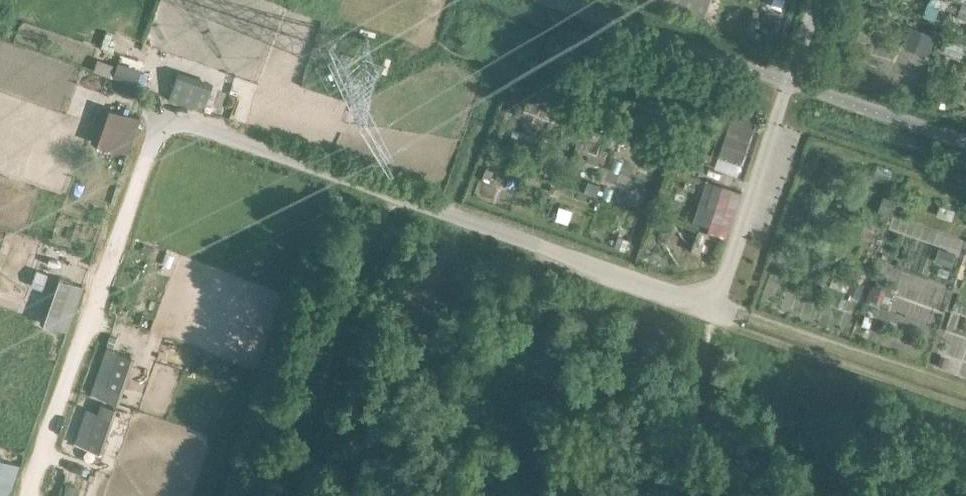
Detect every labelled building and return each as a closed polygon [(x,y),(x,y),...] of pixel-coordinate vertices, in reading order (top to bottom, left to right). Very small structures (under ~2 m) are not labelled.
[(176,74),(172,87),(207,98),(211,86),(176,74)] [(97,141),(127,151),(139,117),(109,107),(97,141)] [(743,111),(734,108),(718,152),(742,160),(754,123),(741,118),(743,111)] [(697,213),(728,223),(737,195),(705,185),(697,213)] [(36,270),(32,281),(43,285),(47,274),(36,270)] [(44,322),(65,331),(81,286),(60,278),(44,322)] [(109,335),(106,344),(113,346),(116,337),(109,335)] [(130,356),(106,347),(91,393),(115,401),(130,356)] [(87,409),(75,443),(98,451),(113,407),(101,403),(98,412),(87,409)] [(20,465),(0,458),(0,495),(9,495),(20,465)]
